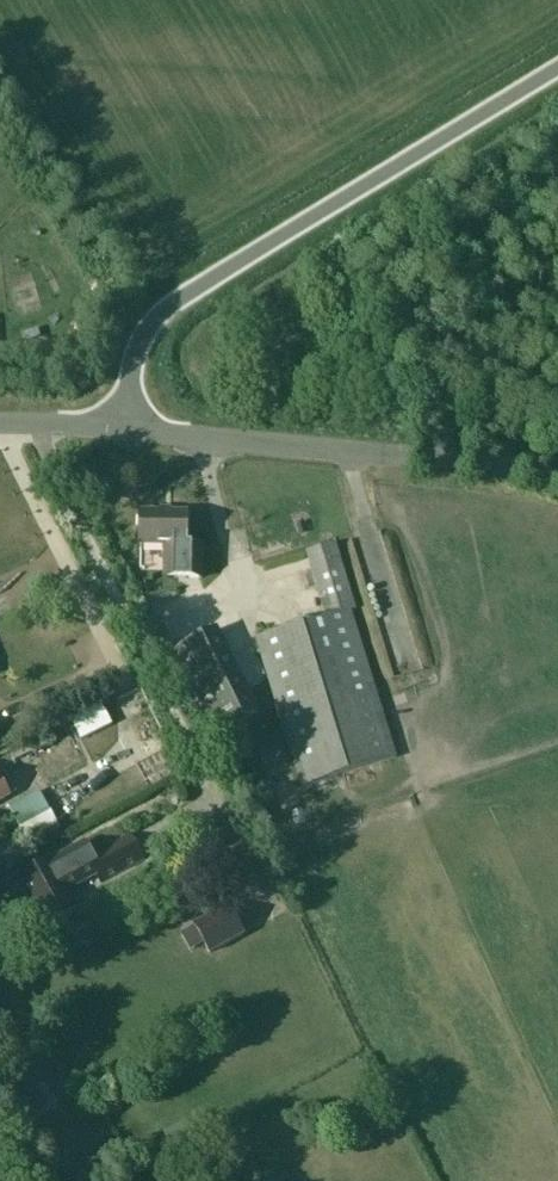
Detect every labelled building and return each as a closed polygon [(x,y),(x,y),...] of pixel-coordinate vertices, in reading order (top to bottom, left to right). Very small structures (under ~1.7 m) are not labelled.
[(185,544),(185,512),(137,512),(137,545),(165,546),(165,578),(200,578),(200,544),(185,544)] [(305,553),(325,618),(255,639),(301,788),(397,758),(352,611),(356,610),(336,543),(305,553)] [(216,628),(172,652),(215,734),(260,710),(216,628)] [(46,747),(45,745),(54,741),(50,733),(9,750),(14,761),(46,747)] [(4,799),(15,792),(3,773),(0,774),(0,801),(4,799)] [(8,806),(25,841),(56,825),(39,791),(8,806)] [(129,835),(90,855),(84,843),(17,879),(33,910),(32,911),(34,916),(36,915),(39,921),(74,902),(67,889),(93,875),(98,884),(143,860),(129,835)] [(193,926),(209,955),(245,935),(229,906),(193,926)] [(14,1109),(28,1125),(47,1108),(33,1092),(14,1109)]
